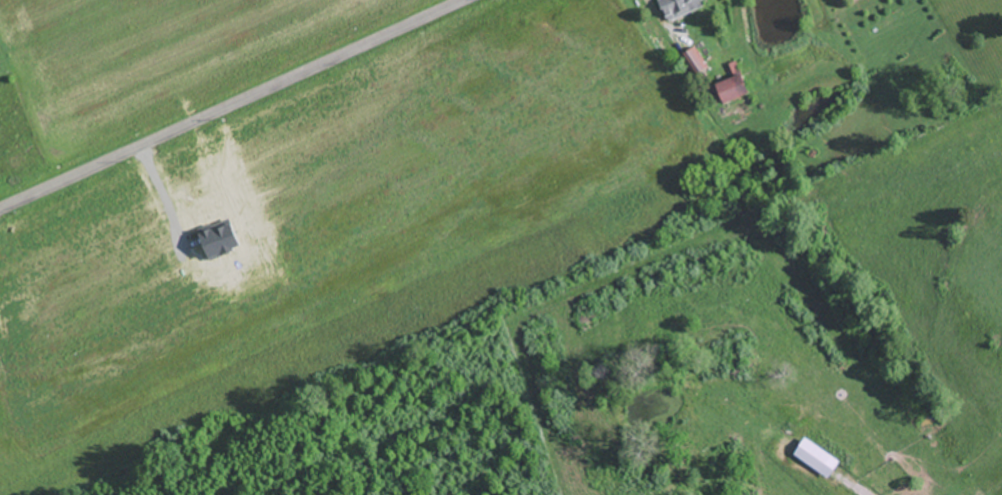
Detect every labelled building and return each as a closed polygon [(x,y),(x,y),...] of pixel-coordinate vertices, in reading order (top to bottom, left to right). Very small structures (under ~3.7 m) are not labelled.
[(708,8),(705,0),(670,0),(675,18),(708,8)] [(682,54),(694,78),(709,70),(697,46),(682,54)] [(751,94),(744,74),(706,88),(713,108),(751,94)]
